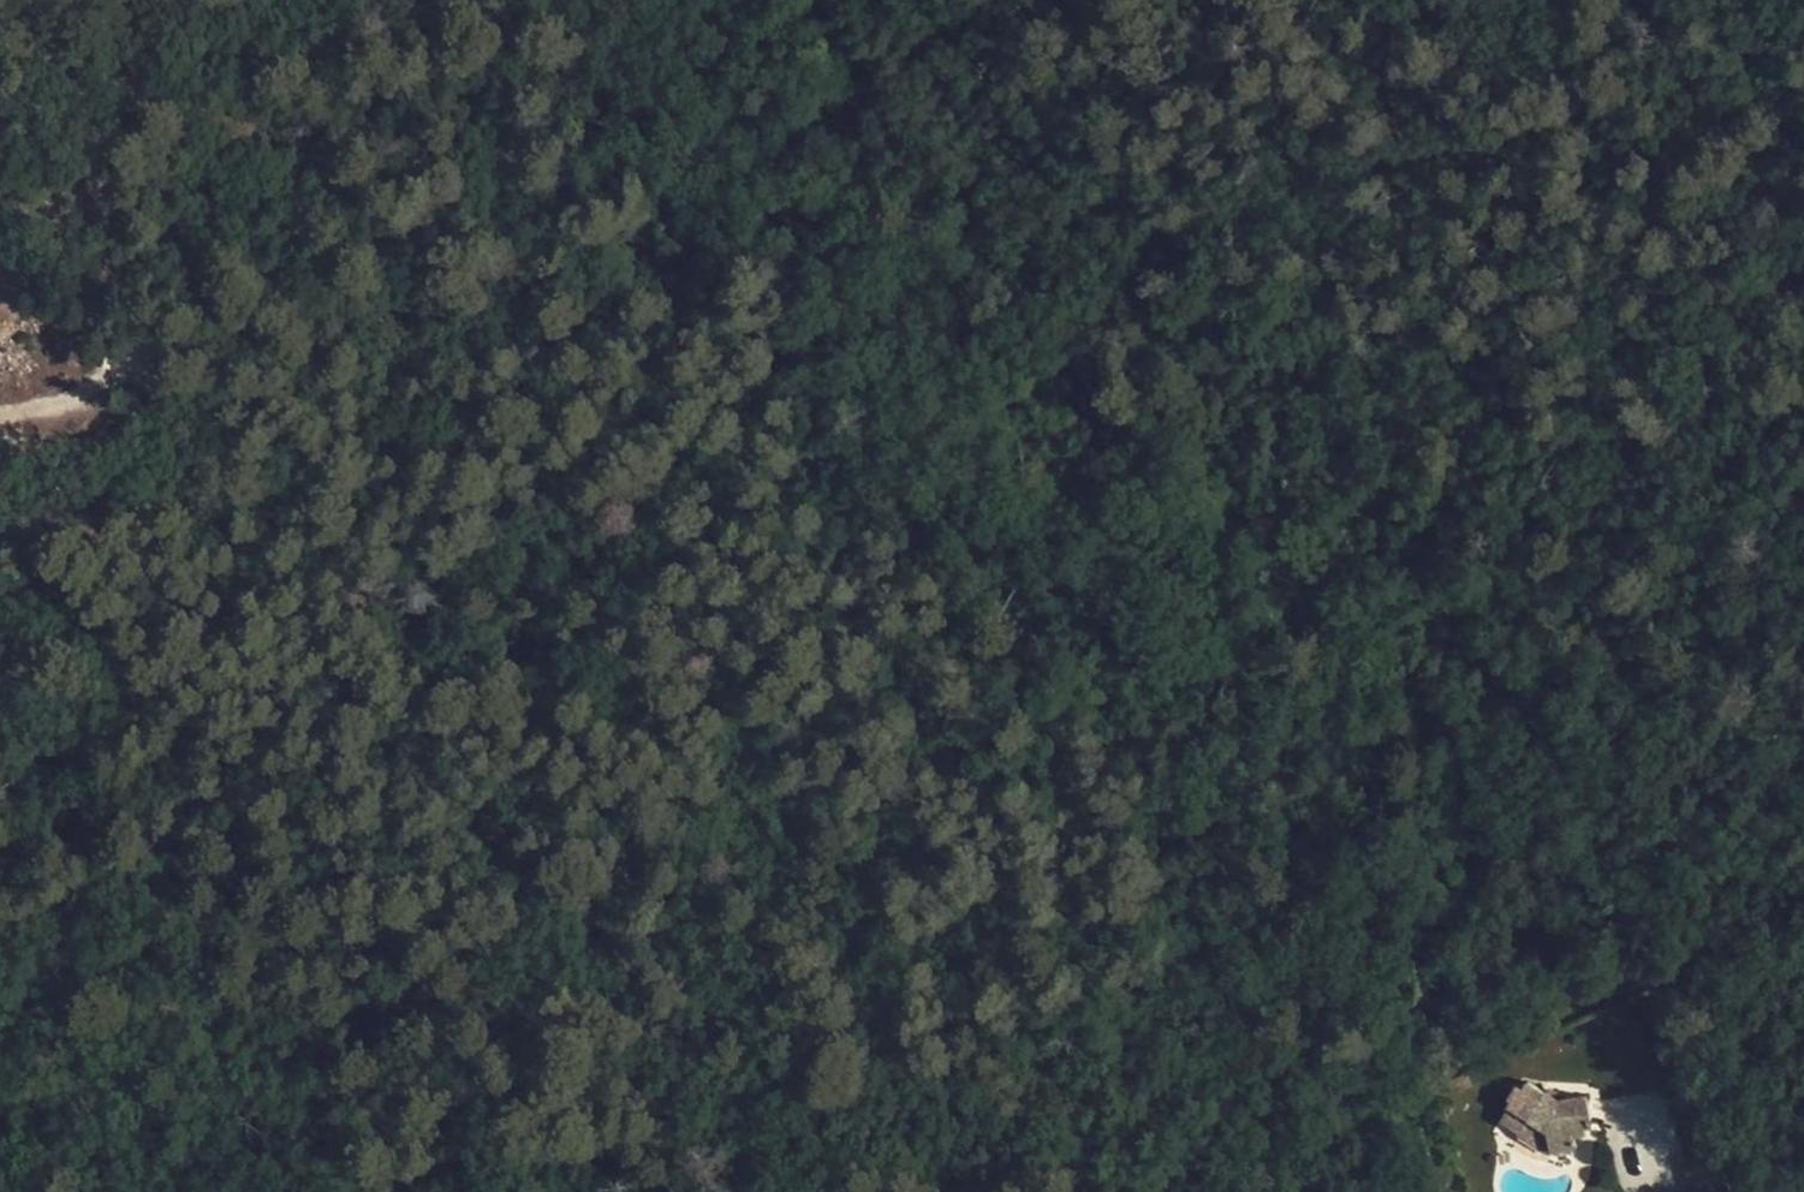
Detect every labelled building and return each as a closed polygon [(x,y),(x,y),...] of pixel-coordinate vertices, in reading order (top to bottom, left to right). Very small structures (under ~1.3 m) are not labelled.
[(1555,1095),(1525,1078),(1519,1086),(1514,1083),(1505,1095),(1509,1098),(1505,1105),(1507,1107),(1498,1124),(1544,1150),(1573,1143),(1570,1135),(1584,1132),(1580,1114),(1587,1113),(1585,1092),(1555,1095)]
